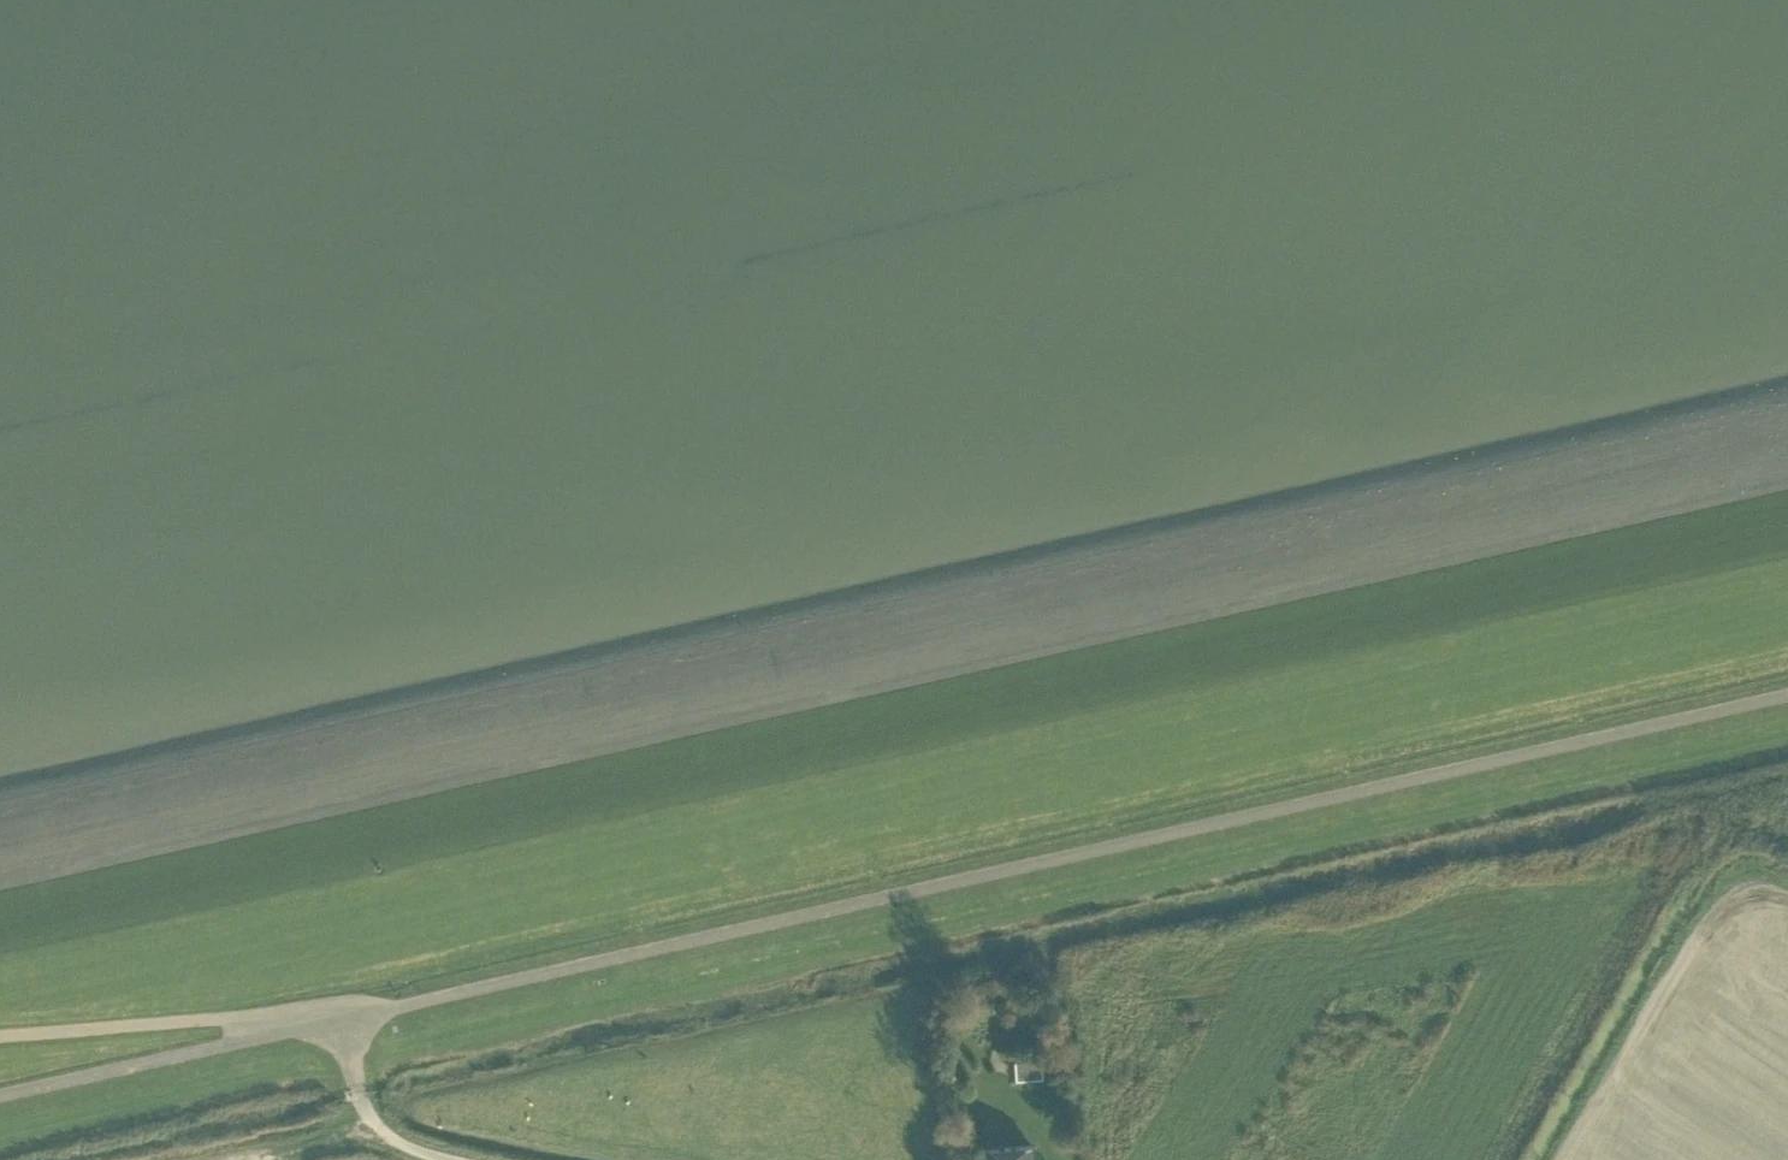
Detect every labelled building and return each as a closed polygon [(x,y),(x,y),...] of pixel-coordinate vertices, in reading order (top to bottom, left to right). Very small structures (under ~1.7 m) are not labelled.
[(1017,1079),(1043,1077),(1042,1059),(1015,1061),(1017,1079)] [(1031,1144),(987,1147),(988,1159),(1032,1159),(1031,1144)]
